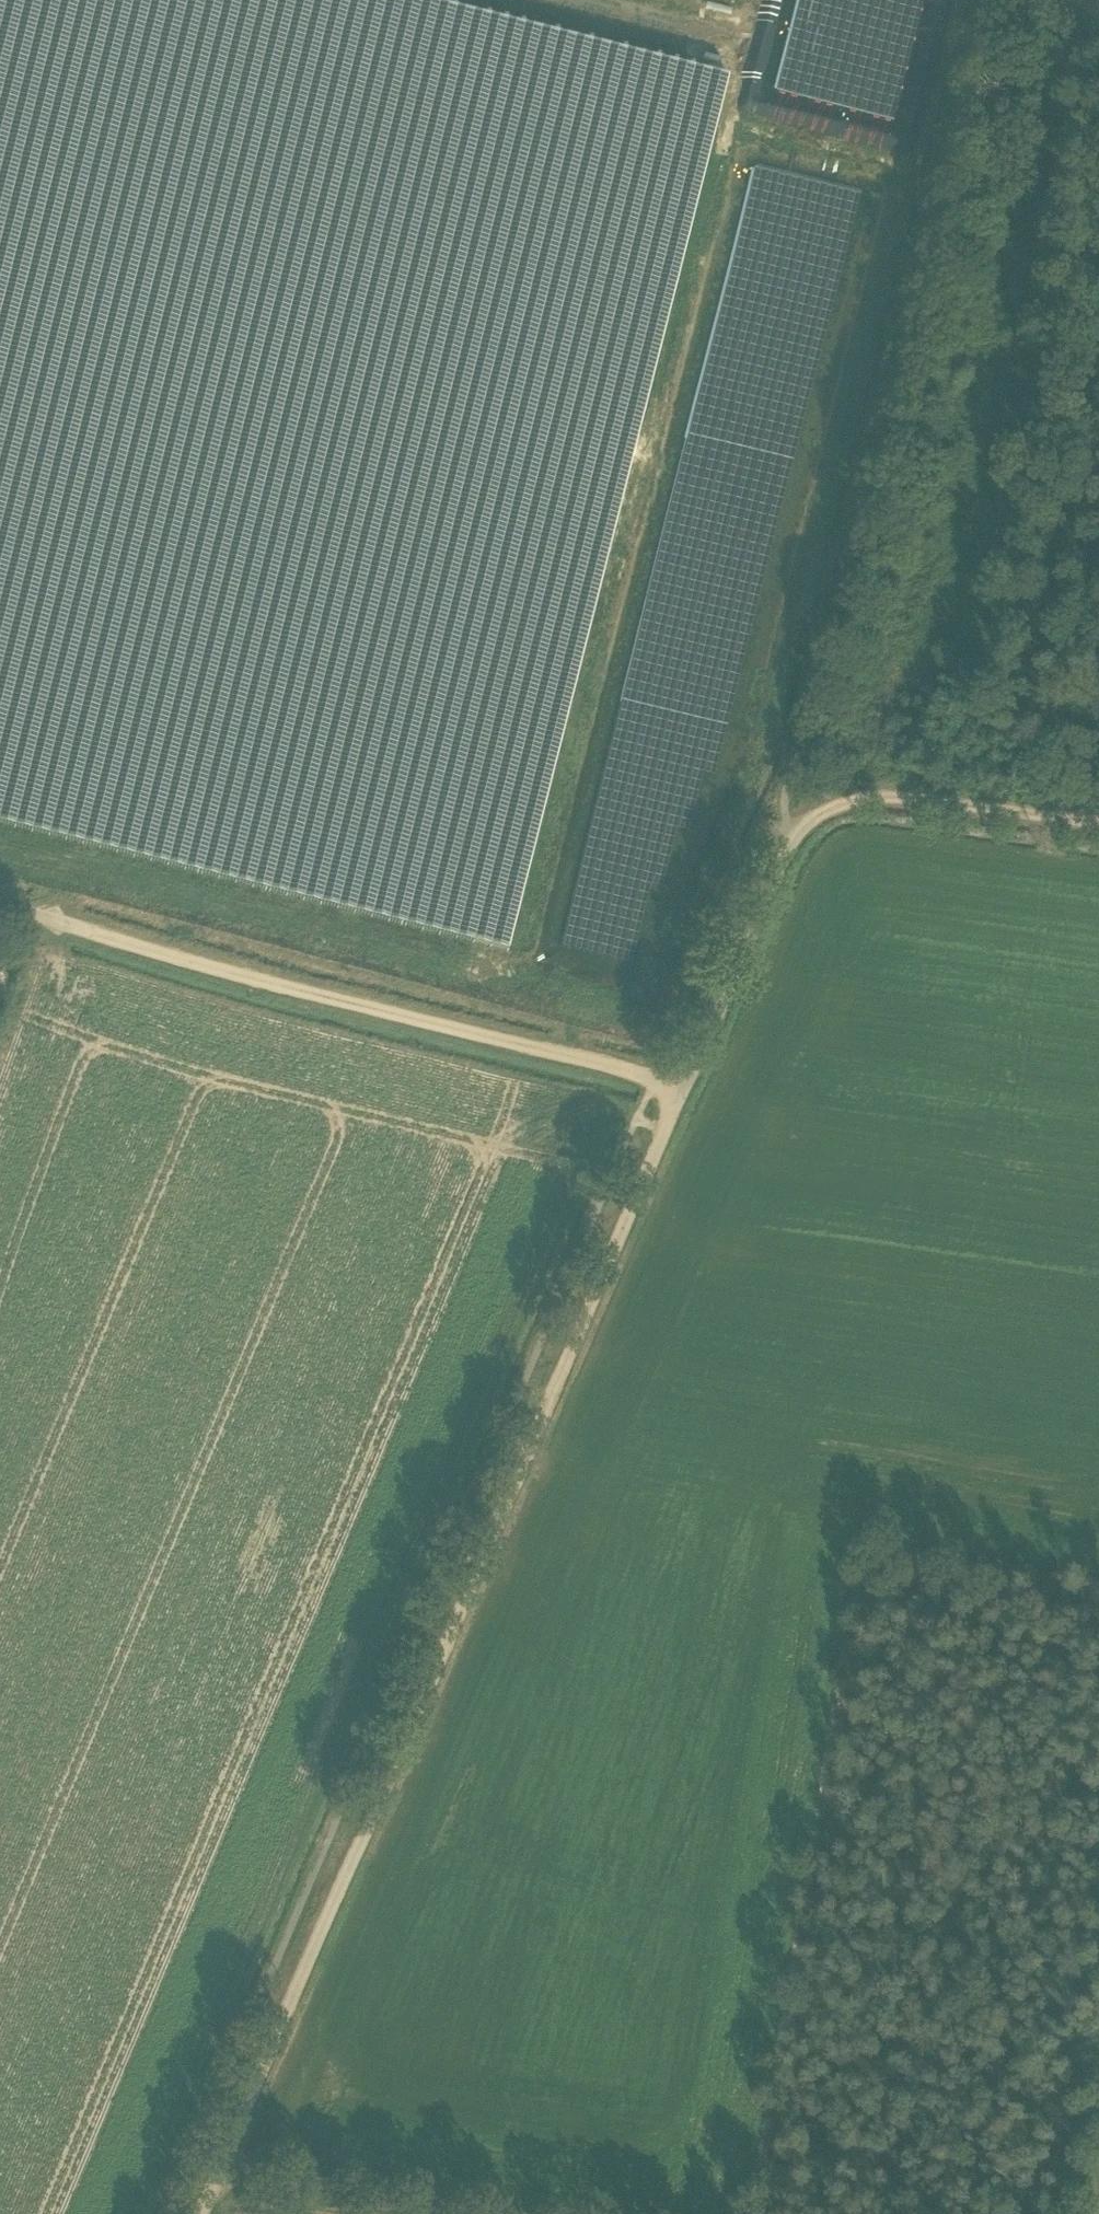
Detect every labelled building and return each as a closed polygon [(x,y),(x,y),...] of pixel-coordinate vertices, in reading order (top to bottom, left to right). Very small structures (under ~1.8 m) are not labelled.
[(504,946),(725,75),(430,0),(0,0),(0,819),(504,946)] [(738,23),(744,0),(648,0),(738,23)]
